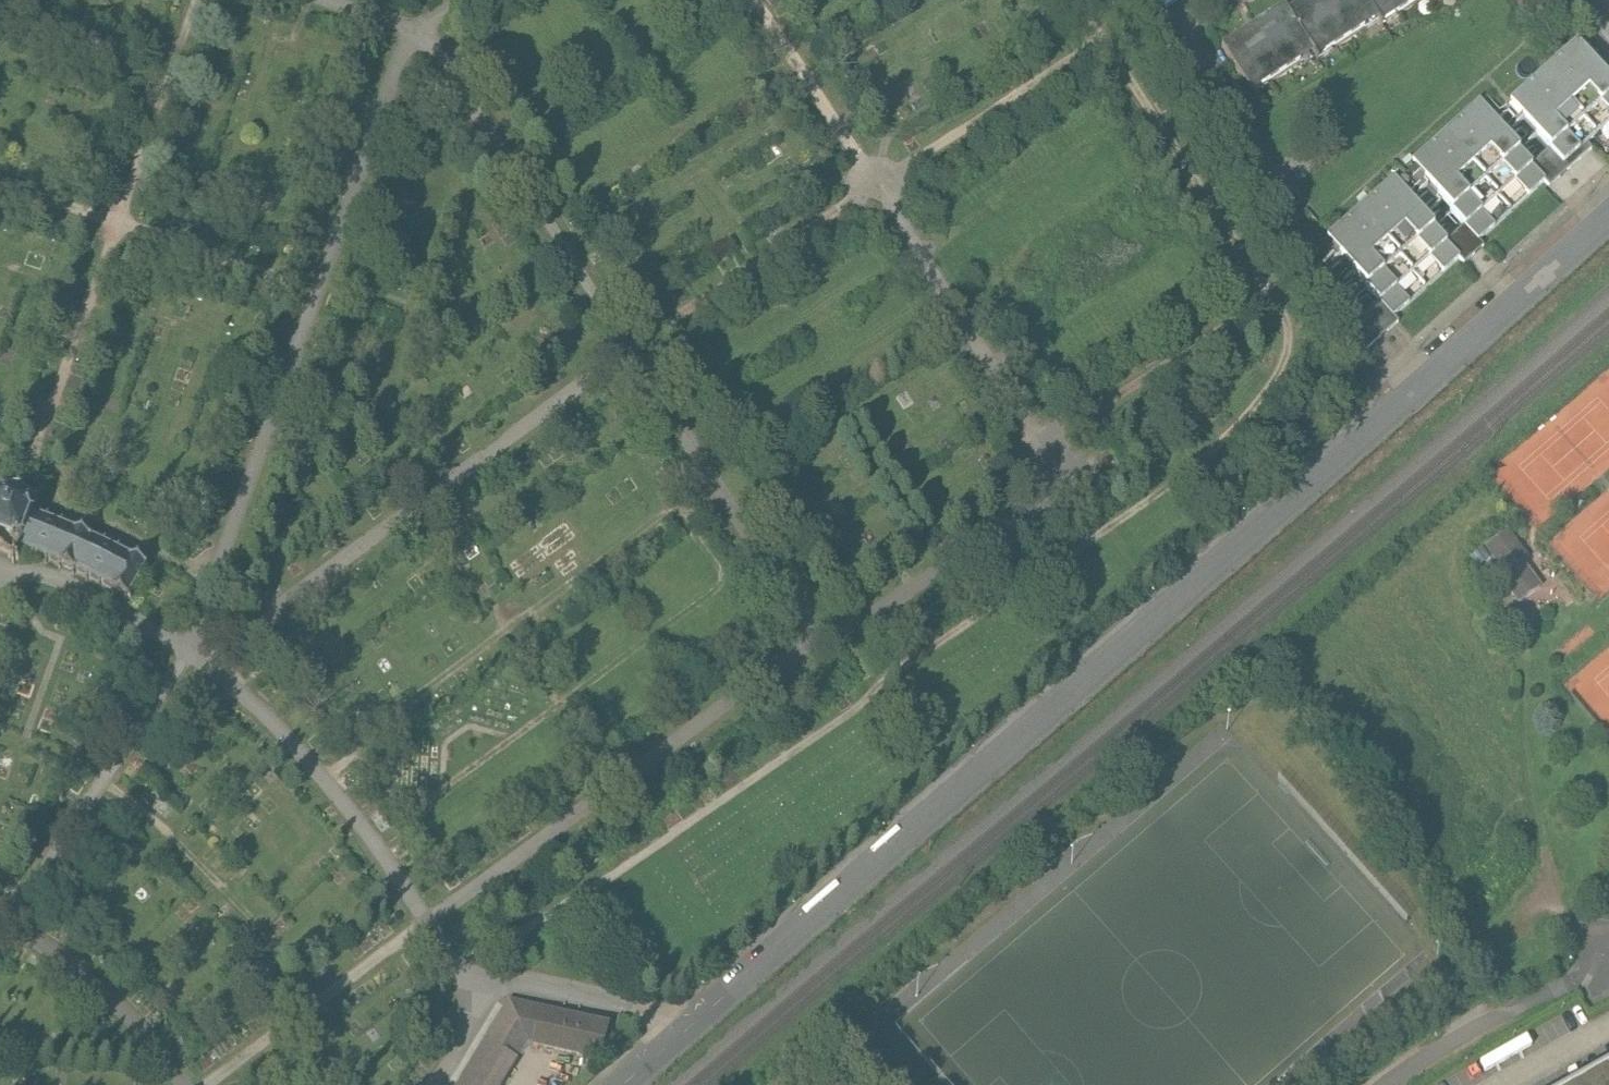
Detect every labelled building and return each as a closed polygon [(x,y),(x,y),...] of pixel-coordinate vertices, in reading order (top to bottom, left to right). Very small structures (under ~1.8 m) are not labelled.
[(1138,13),(1160,2),(1159,0),(1130,0),(1138,13)] [(1313,58),(1317,64),(1378,24),(1363,0),(1308,0),(1286,14),(1313,58)] [(1378,24),(1382,30),(1426,0),(1363,0),(1378,24)] [(1247,32),(1221,49),(1252,97),(1313,58),(1286,14),(1283,10),(1252,29),(1247,32)] [(1602,138),(1608,132),(1608,76),(1608,75),(1586,50),(1578,42),(1545,70),(1602,138)] [(1602,138),(1545,70),(1503,107),(1521,129),(1559,175),(1602,138)] [(1440,133),(1514,212),(1551,182),(1509,134),(1491,114),(1478,100),(1440,133)] [(1514,212),(1440,133),(1406,164),(1434,195),(1479,242),(1514,212)] [(1359,212),(1425,284),(1459,255),(1421,212),(1393,182),(1376,196),(1375,198),(1359,212)] [(1425,284),(1359,212),(1327,239),(1353,268),(1394,315),(1425,284)] [(31,516),(37,501),(3,488),(0,496),(0,557),(14,562),(19,549),(33,555),(47,560),(60,566),(74,572),(88,579),(101,585),(113,592),(127,600),(146,568),(130,559),(117,552),(104,546),(90,539),(74,533),(60,526),(46,520),(31,516)] [(1505,571),(1522,561),(1529,557),(1527,555),(1509,528),(1485,545),(1505,571)] [(1505,571),(1499,575),(1502,581),(1517,603),(1541,587),(1522,561),(1505,571)] [(530,1048),(602,1065),(611,1026),(513,1003),(465,1084),(508,1084),(530,1048)] [(1608,1071),(1583,1084),(1608,1084),(1608,1074),(1608,1071)] [(826,1076),(819,1084),(836,1084),(826,1076)]
